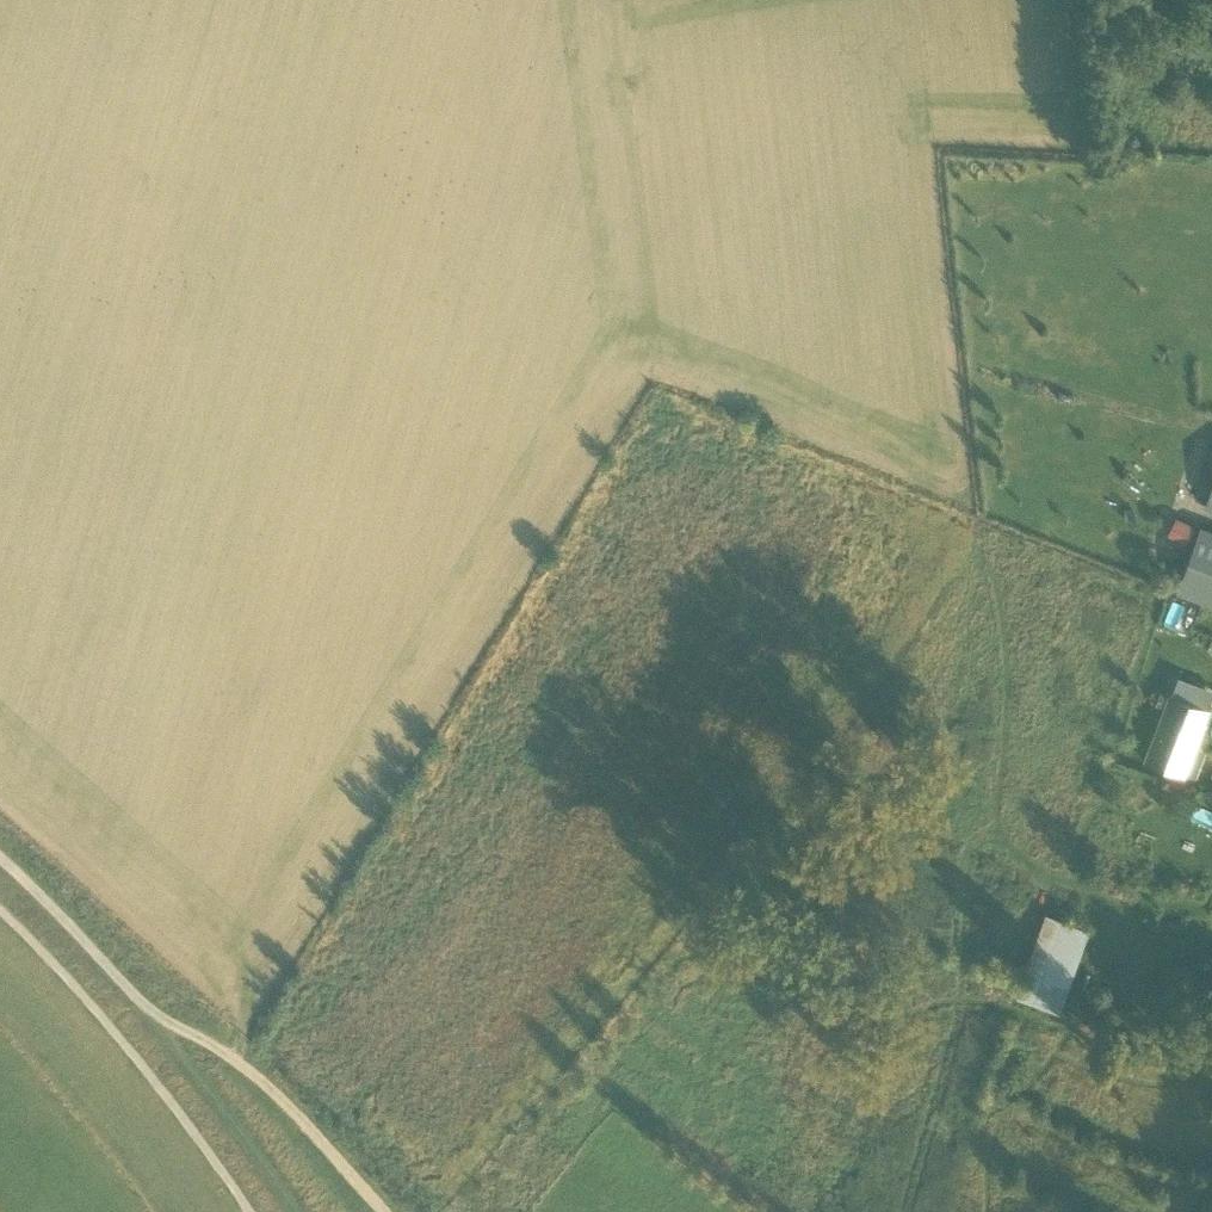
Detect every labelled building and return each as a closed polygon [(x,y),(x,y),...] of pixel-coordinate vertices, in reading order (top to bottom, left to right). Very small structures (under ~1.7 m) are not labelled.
[(1211,603),(1211,532),(1200,527),(1177,590),(1211,603)] [(1180,792),(1210,708),(1172,694),(1141,778),(1180,792)] [(1068,1010),(1095,903),(1046,890),(1018,998),(1068,1010)]
